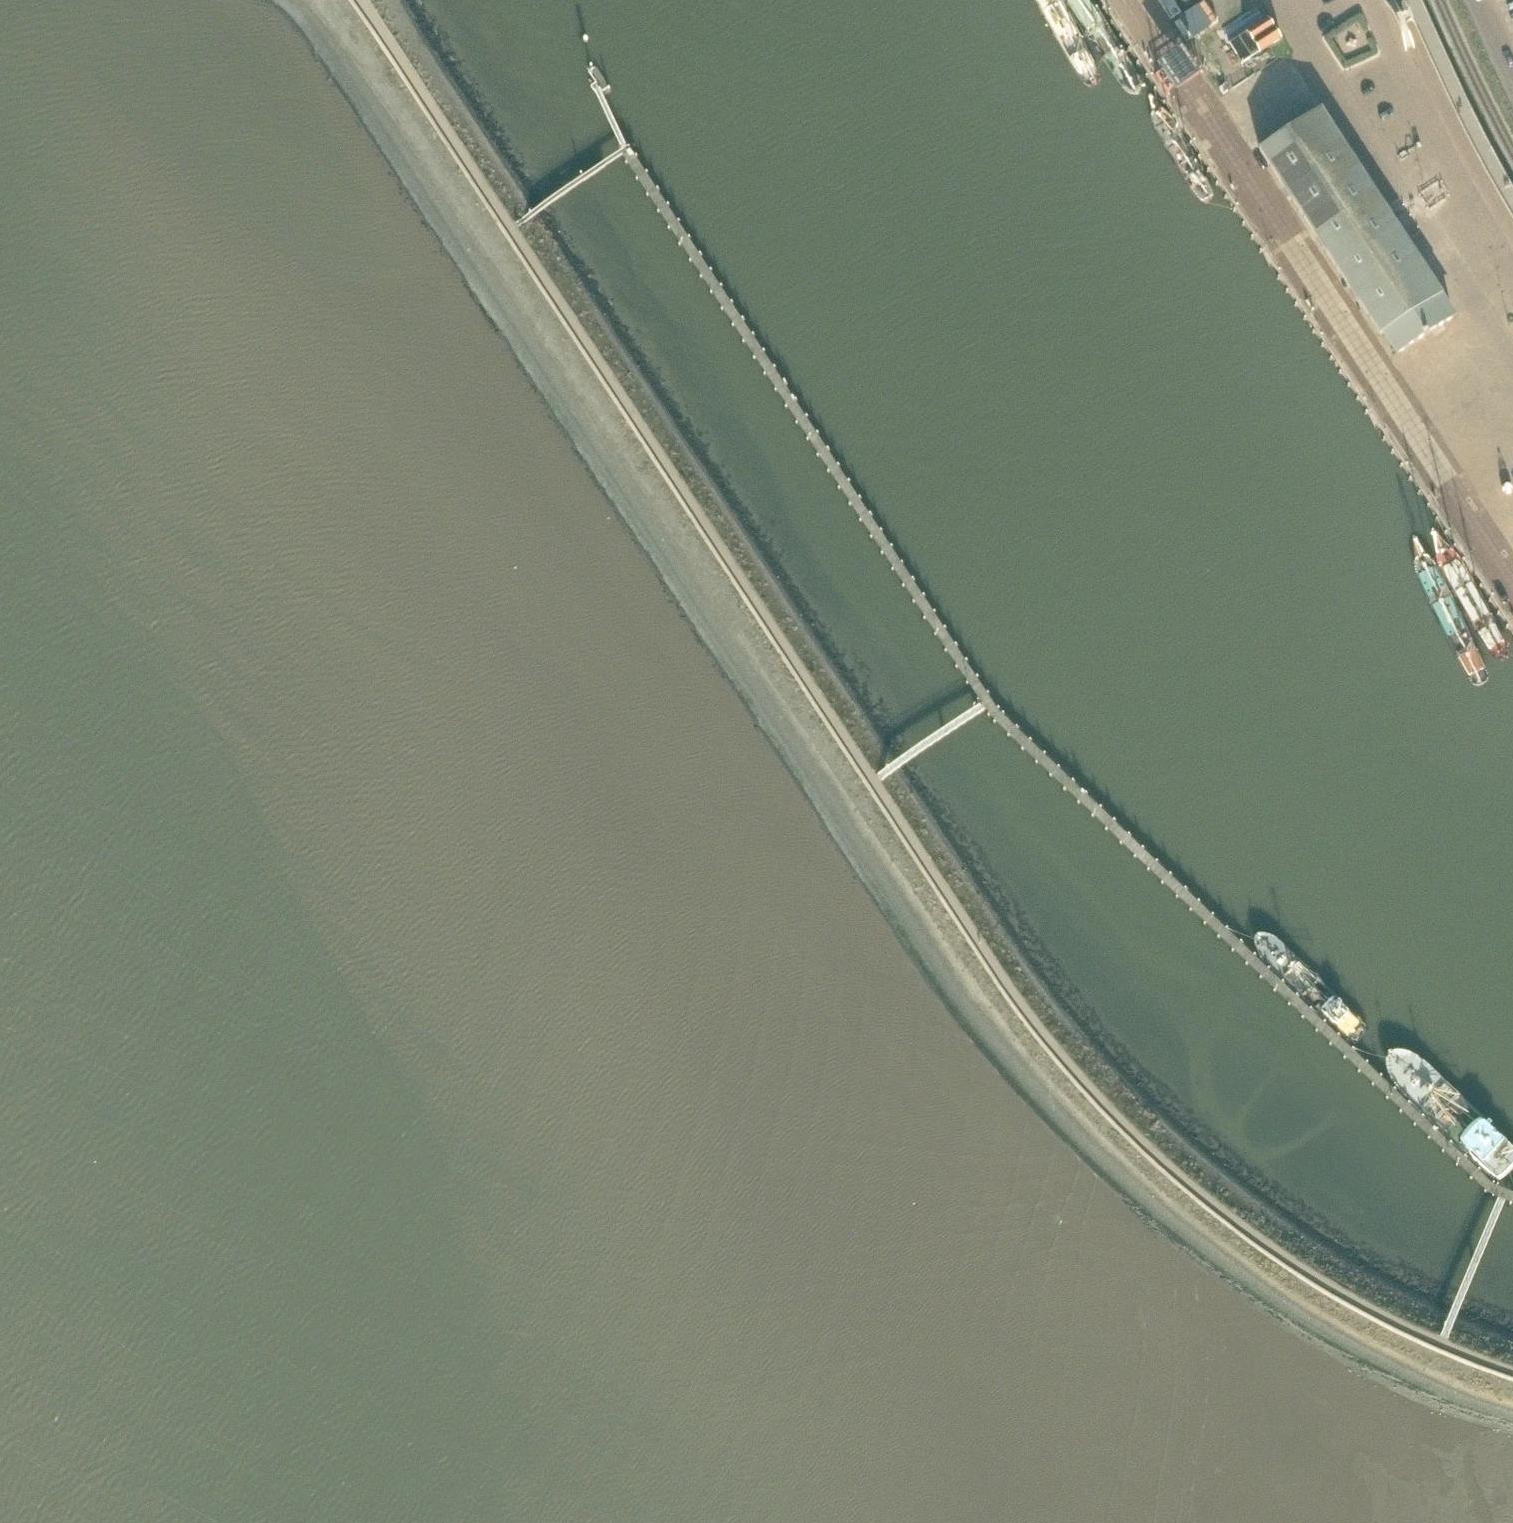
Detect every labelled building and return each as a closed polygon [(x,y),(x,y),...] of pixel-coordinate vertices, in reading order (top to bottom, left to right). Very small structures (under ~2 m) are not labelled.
[(1203,42),(1237,20),(1225,0),(1175,0),(1203,42)] [(1229,45),(1243,67),(1283,43),(1269,21),(1229,45)] [(1182,54),(1160,69),(1177,95),(1200,80),(1182,54)] [(1395,356),(1454,318),(1440,297),(1442,295),(1321,111),(1260,151),(1380,335),(1381,334),(1395,356)]
